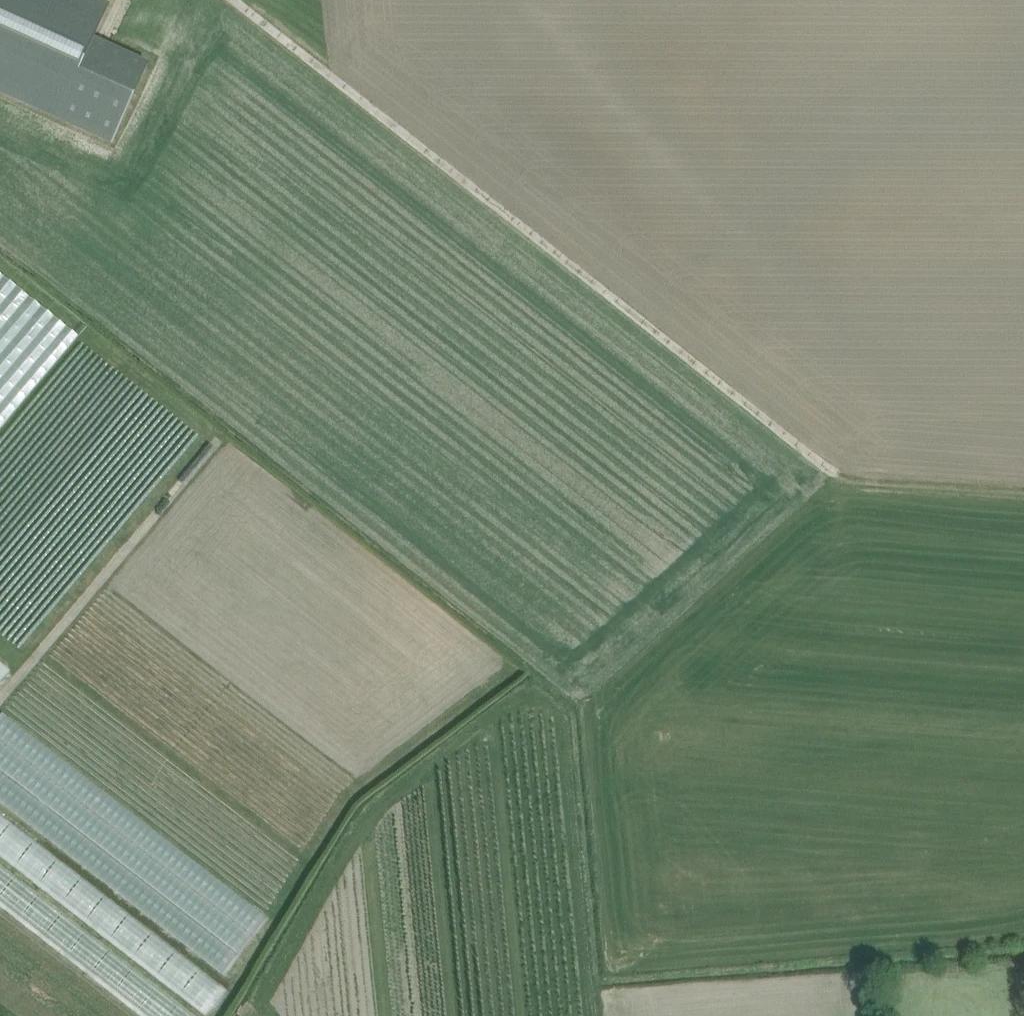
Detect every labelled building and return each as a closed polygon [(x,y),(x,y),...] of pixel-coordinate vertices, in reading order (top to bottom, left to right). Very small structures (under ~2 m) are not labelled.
[(113,142),(149,64),(93,38),(108,7),(92,0),(0,0),(0,90),(113,142)] [(0,666),(0,684),(9,674),(0,666)] [(268,916),(2,712),(0,715),(0,785),(10,793),(5,799),(63,844),(65,842),(72,847),(75,844),(89,855),(90,854),(112,870),(104,880),(224,973),(268,916)] [(209,1013),(229,986),(0,815),(0,858),(209,1013)] [(149,1015),(205,1015),(206,1014),(0,867),(0,910),(149,1015)]
